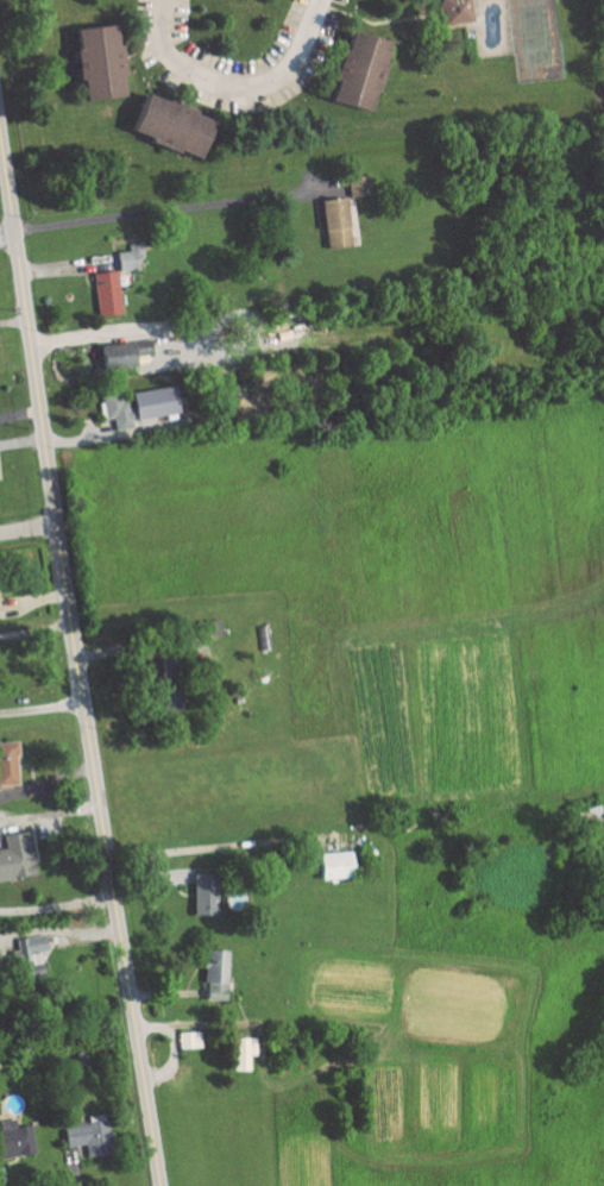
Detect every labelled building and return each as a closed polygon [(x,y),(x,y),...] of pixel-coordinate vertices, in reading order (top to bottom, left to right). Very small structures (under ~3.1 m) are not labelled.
[(467,0),(437,0),(441,23),(470,19),(467,0)] [(119,94),(113,23),(71,27),(78,98),(119,94)] [(369,109),(385,39),(344,29),(328,100),(369,109)] [(210,117),(143,91),(128,131),(195,157),(210,117)] [(347,196),(367,195),(366,175),(346,176),(347,196)] [(323,247),(348,245),(343,196),(319,199),(323,247)] [(127,243),(127,251),(115,252),(116,271),(137,269),(137,258),(142,258),(141,242),(127,243)] [(94,314),(119,313),(117,270),(92,271),(94,314)] [(100,367),(136,365),(135,357),(151,356),(150,340),(99,342),(100,367)] [(177,412),(173,385),(127,392),(101,396),(104,419),(113,418),(114,430),(132,427),(131,420),(177,412)] [(177,713),(176,678),(154,680),(156,715),(177,713)] [(14,741),(0,742),(0,785),(16,784),(14,741)] [(32,875),(26,832),(2,835),(3,848),(0,849),(0,879),(32,875)] [(317,852),(318,879),(349,878),(348,851),(317,852)] [(191,915),(214,915),(215,874),(192,873),(191,915)] [(46,953),(44,935),(18,937),(21,978),(41,977),(39,953),(46,953)] [(203,1000),(225,1000),(226,950),(204,950),(203,1000)] [(177,1049),(200,1048),(199,1031),(176,1032),(177,1049)] [(64,1147),(80,1145),(81,1157),(110,1154),(106,1114),(86,1116),(86,1123),(62,1126),(64,1147)] [(31,1125),(12,1126),(12,1122),(0,1123),(0,1156),(32,1155),(31,1125)]
